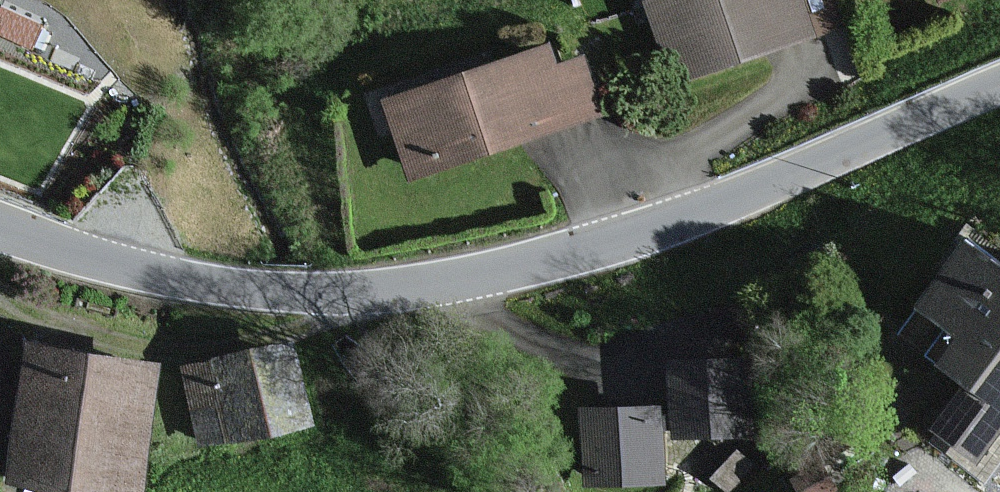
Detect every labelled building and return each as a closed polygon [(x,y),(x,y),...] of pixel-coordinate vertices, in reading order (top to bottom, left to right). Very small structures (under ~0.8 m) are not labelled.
[(668,91),(810,45),(796,0),(638,0),(668,91)] [(941,8),(964,0),(938,0),(941,8)] [(391,98),(382,101),(410,184),(607,118),(587,59),(558,68),(550,45),(391,98)] [(975,239),(921,302),(955,332),(931,360),(967,390),(933,431),(982,473),(999,451),(999,261),(975,239)] [(24,340),(0,469),(0,482),(58,491),(142,491),(165,365),(24,340)] [(298,343),(181,367),(199,454),(315,431),(298,343)] [(764,360),(673,361),(674,441),(765,440),(764,360)] [(579,409),(579,491),(614,491),(660,491),(661,409),(579,409)]
